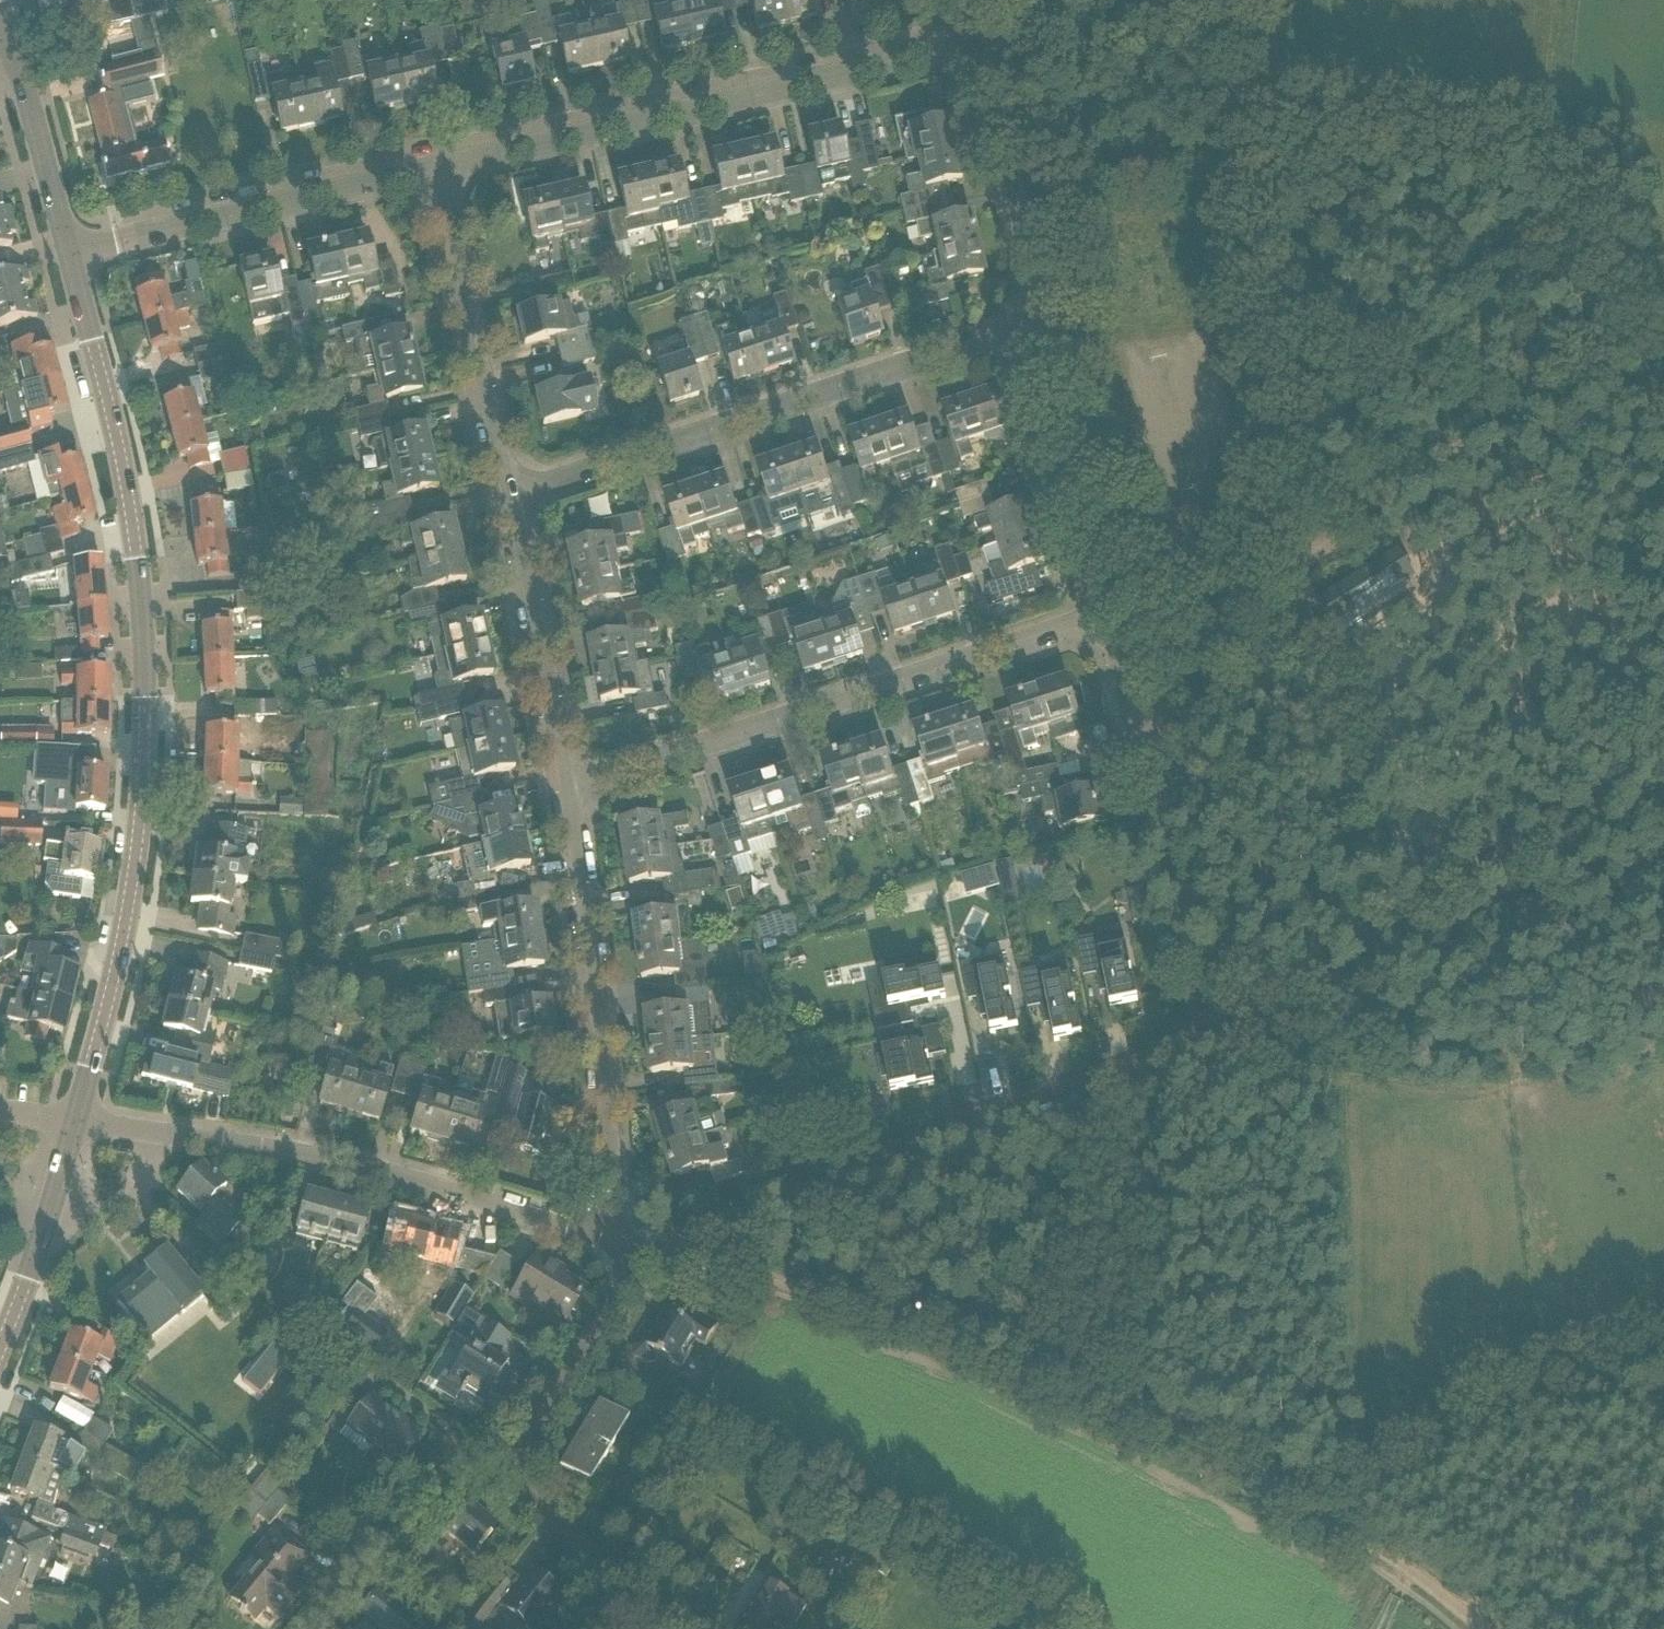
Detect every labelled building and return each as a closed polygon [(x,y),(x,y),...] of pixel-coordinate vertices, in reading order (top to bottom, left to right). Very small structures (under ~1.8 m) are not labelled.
[(44,24),(65,18),(102,7),(106,6),(107,5),(105,0),(37,0),(44,24)] [(167,13),(163,0),(127,0),(133,21),(167,13)] [(586,25),(588,30),(597,68),(626,61),(618,25),(622,24),(623,29),(637,26),(631,0),(617,0),(618,7),(601,11),(603,21),(586,25)] [(637,26),(651,23),(646,0),(631,0),(637,26)] [(662,53),(692,46),(683,9),(667,12),(664,0),(650,0),(662,53)] [(683,9),(692,46),(721,39),(714,7),(732,4),(731,0),(681,0),(683,9)] [(757,31),(787,24),(781,0),(750,0),(757,31)] [(787,24),(816,18),(812,0),(781,0),(787,24)] [(549,14),(536,17),(543,47),(556,44),(560,43),(567,74),(597,68),(588,30),(586,25),(585,20),(570,23),(568,18),(551,22),(549,14)] [(543,47),(536,16),(504,23),(506,35),(495,37),(490,38),(497,68),(502,89),(532,83),(525,52),(529,50),(543,47)] [(150,18),(131,23),(135,38),(153,33),(150,18)] [(396,60),(395,61),(405,105),(435,98),(428,67),(446,62),(439,31),(437,27),(419,31),(422,45),(409,48),(411,57),(396,60)] [(440,31),(439,31),(446,62),(459,59),(452,28),(440,31)] [(355,43),(342,46),(343,50),(350,81),(363,78),(364,81),(368,79),(376,112),(405,105),(395,61),(396,60),(394,54),(377,57),(377,54),(358,58),(355,43)] [(343,50),(330,53),(333,66),(337,84),(350,81),(343,50)] [(108,90),(110,97),(89,102),(103,159),(101,159),(106,179),(131,173),(132,176),(147,172),(146,169),(169,163),(164,143),(153,146),(151,137),(147,132),(142,128),(135,127),(131,128),(126,108),(138,105),(139,107),(144,105),(144,103),(145,103),(145,102),(151,100),(155,97),(157,93),(159,87),(159,79),(160,79),(159,77),(164,76),(159,56),(142,61),(140,53),(112,60),(114,68),(99,72),(104,91),(108,90)] [(261,64),(247,67),(254,102),(269,99),(269,98),(273,97),(281,134),(310,127),(299,76),(282,79),(282,76),(265,80),(261,64)] [(315,72),(299,76),(310,127),(340,120),(332,85),(337,84),(333,66),(314,70),(315,72)] [(948,122),(929,126),(926,114),(930,113),(929,112),(893,120),(899,148),(905,147),(908,163),(919,160),(954,151),(948,122)] [(878,170),(872,145),(868,124),(854,127),(857,142),(864,173),(878,170)] [(857,142),(842,146),(838,129),(808,136),(815,166),(797,170),(804,201),(823,197),(821,189),(834,186),(833,184),(849,180),(851,188),(865,185),(862,173),(864,173),(857,142)] [(772,144),(742,151),(754,202),(770,198),(771,202),(789,197),(791,204),(804,201),(797,170),(779,174),(772,144)] [(754,202),(742,151),(713,158),(720,189),(702,193),(710,223),(723,220),(721,212),(739,208),(738,205),(754,202)] [(954,151),(919,160),(922,176),(906,180),(909,196),(900,198),(903,211),(934,204),(931,188),(961,181),(954,151)] [(677,166),(648,173),(660,228),(676,224),(678,230),(710,223),(702,193),(684,197),(677,166)] [(625,211),(607,215),(614,245),(627,243),(628,242),(626,235),(660,228),(648,173),(618,180),(625,211)] [(614,245),(607,215),(589,219),(582,188),(552,195),(563,237),(579,233),(582,244),(599,240),(601,249),(614,245)] [(563,237),(552,195),(523,201),(535,254),(549,251),(546,241),(563,237)] [(13,221),(9,208),(2,210),(0,201),(0,224),(13,221)] [(934,204),(903,211),(906,224),(916,222),(920,240),(936,237),(939,252),(940,254),(975,246),(969,216),(939,223),(934,204)] [(13,221),(0,224),(0,250),(12,247),(9,236),(16,234),(13,221)] [(381,298),(381,300),(399,296),(392,265),(374,269),(373,268),(366,238),(337,244),(345,281),(347,287),(363,283),(365,293),(379,290),(381,298)] [(337,244),(307,251),(319,304),(333,301),(349,297),(347,287),(346,287),(345,281),(337,244)] [(931,291),(920,294),(924,308),(938,305),(949,302),(955,300),(951,283),(982,276),(975,246),(940,254),(939,252),(933,254),(936,271),(927,273),(931,291)] [(305,323),(296,287),(278,291),(271,259),(240,267),(251,316),(268,312),(270,321),(289,317),(291,326),(305,323)] [(891,298),(880,267),(863,272),(866,281),(850,287),(854,298),(836,304),(850,345),(879,335),(869,305),(891,298)] [(4,275),(0,276),(0,301),(24,295),(21,285),(28,283),(25,270),(4,275)] [(570,273),(539,280),(542,294),(573,287),(570,273)] [(172,316),(172,315),(191,311),(209,306),(202,279),(184,284),(187,295),(168,300),(161,276),(134,282),(138,295),(136,295),(144,323),(172,316)] [(318,320),(315,305),(310,284),(296,287),(305,323),(318,320)] [(797,328),(785,293),(772,297),(777,311),(760,316),(764,326),(748,331),(763,374),(790,365),(780,334),(797,328)] [(24,295),(0,301),(0,326),(16,322),(37,317),(34,303),(27,305),(24,295)] [(569,302),(517,314),(524,344),(555,337),(559,355),(595,347),(588,316),(573,319),(569,302)] [(949,302),(938,305),(938,308),(939,314),(951,311),(949,302)] [(187,312),(172,316),(144,323),(151,352),(160,350),(163,362),(182,357),(176,331),(191,327),(187,312)] [(718,355),(711,334),(705,314),(691,318),(705,359),(718,355)] [(960,316),(948,320),(951,330),(963,326),(960,316)] [(685,343),(675,347),(668,349),(671,358),(655,364),(669,405),(698,396),(688,365),(705,359),(691,318),(678,323),(685,343)] [(373,322),(351,327),(341,330),(344,343),(354,341),(362,375),(378,371),(415,363),(408,333),(377,340),(373,322)] [(296,350),(297,350),(296,348),(310,345),(310,347),(311,347),(305,323),(291,326),(296,350)] [(763,374),(748,331),(733,337),(730,327),(715,332),(733,384),(763,374)] [(21,390),(58,381),(50,350),(41,352),(38,341),(10,348),(21,390)] [(204,349),(193,352),(196,367),(222,360),(218,346),(204,349)] [(595,347),(559,355),(563,369),(598,361),(595,348),(595,347)] [(222,360),(196,367),(200,382),(225,375),(222,360)] [(415,363),(378,371),(381,387),(366,391),(370,409),(354,412),(357,426),(388,419),(385,406),(387,406),(386,401),(421,392),(415,363)] [(572,387),(536,395),(543,425),(580,416),(576,400),(592,396),(588,378),(571,382),(572,387)] [(19,409),(26,407),(32,432),(50,427),(48,417),(66,412),(58,381),(34,386),(21,390),(14,391),(19,409)] [(163,402),(171,431),(200,423),(196,424),(193,411),(196,410),(189,383),(169,388),(172,400),(163,402)] [(1002,437),(1006,447),(1019,443),(1002,391),(973,401),(984,437),(986,442),(1002,437)] [(984,437),(973,401),(944,410),(962,462),(975,457),(970,442),(984,437)] [(908,418),(879,427),(891,463),(896,479),(929,468),(933,481),(940,478),(947,476),(936,446),(923,450),(923,451),(920,453),(908,418)] [(391,432),(388,419),(357,426),(360,439),(391,432)] [(210,464),(200,423),(171,431),(178,459),(187,457),(190,470),(210,464)] [(879,427),(851,437),(868,489),(881,484),(876,469),(891,463),(879,427)] [(259,428),(247,432),(250,444),(262,440),(259,428)] [(30,446),(26,429),(0,437),(0,455),(30,446)] [(371,442),(368,447),(376,453),(380,471),(388,469),(430,459),(423,430),(371,442)] [(950,441),(936,446),(947,476),(948,476),(960,472),(950,441)] [(0,455),(0,473),(35,463),(30,446),(0,455)] [(816,448),(788,458),(802,499),(801,500),(808,519),(840,508),(842,515),(856,510),(855,508),(855,506),(844,473),(827,479),(816,448)] [(245,450),(219,456),(220,462),(223,475),(249,470),(245,453),(245,450)] [(63,496),(86,490),(78,459),(60,464),(57,453),(39,457),(50,500),(63,496)] [(766,499),(752,504),(762,534),(763,539),(777,534),(772,521),(789,515),(786,505),(801,500),(802,499),(788,458),(759,468),(771,503),(767,504),(766,499)] [(430,459),(388,469),(392,485),(381,488),(385,505),(363,510),(366,524),(410,514),(406,496),(437,489),(430,459)] [(857,469),(844,473),(855,506),(868,502),(857,469)] [(249,470),(223,475),(227,493),(253,487),(252,485),(249,470)] [(947,476),(940,478),(946,496),(954,494),(948,476),(947,476)] [(724,479),(695,489),(709,530),(710,530),(725,525),(728,536),(746,530),(749,539),(759,535),(762,534),(752,504),(734,510),(724,479)] [(959,507),(990,497),(986,483),(954,494),(959,507)] [(677,529),(659,535),(669,565),(687,559),(685,551),(697,547),(695,540),(711,535),(710,530),(709,530),(695,489),(667,498),(677,529)] [(86,490),(63,496),(65,507),(53,510),(61,541),(78,537),(76,526),(94,521),(86,490)] [(224,533),(219,492),(199,494),(200,506),(191,507),(194,537),(224,533)] [(990,497),(959,507),(964,521),(995,510),(990,497)] [(1026,505),(974,521),(979,534),(991,530),(996,546),(1000,545),(1000,546),(1036,534),(1026,505)] [(370,523),(366,524),(370,538),(397,531),(402,549),(413,546),(417,561),(417,562),(458,552),(451,523),(414,532),(410,514),(370,523)] [(594,544),(571,549),(577,579),(614,571),(614,572),(618,571),(620,570),(620,569),(617,553),(629,551),(626,538),(634,536),(642,534),(638,515),(598,524),(602,542),(594,544)] [(219,534),(194,537),(198,566),(207,565),(208,577),(228,575),(225,546),(220,546),(219,534)] [(1000,546),(1000,545),(996,546),(984,550),(995,584),(987,586),(993,606),(1035,592),(1030,578),(1029,578),(1026,570),(1045,563),(1036,534),(1000,546)] [(759,535),(749,539),(753,551),(763,547),(759,535)] [(26,561),(45,557),(40,536),(21,540),(26,561)] [(953,560),(949,548),(935,552),(947,587),(960,583),(959,581),(953,560)] [(458,552),(417,563),(407,565),(410,581),(409,581),(412,594),(399,601),(402,614),(406,613),(438,606),(434,589),(465,582),(458,552)] [(49,556),(45,557),(26,561),(17,564),(22,581),(53,573),(49,556)] [(967,556),(953,560),(959,581),(973,576),(967,556)] [(1319,604),(1332,626),(1407,580),(1393,557),(1319,604)] [(101,560),(73,563),(77,607),(105,605),(103,582),(103,581),(102,577),(102,576),(101,560)] [(15,564),(10,566),(11,576),(12,583),(22,581),(17,564),(15,564)] [(929,585),(913,590),(924,626),(953,617),(936,565),(924,569),(929,585)] [(238,594),(264,591),(262,569),(235,572),(238,594)] [(614,571),(577,579),(584,608),(637,597),(634,583),(622,586),(618,571),(614,572),(614,571)] [(858,581),(868,611),(886,606),(895,636),(924,626),(913,590),(911,585),(895,590),(892,580),(879,584),(876,575),(858,581)] [(845,585),(854,616),(868,611),(858,581),(857,581),(845,585)] [(267,619),(265,593),(234,596),(235,613),(245,612),(245,622),(267,619)] [(651,598),(616,605),(619,619),(654,612),(651,598)] [(836,618),(821,623),(834,665),(863,656),(846,603),(833,608),(836,618)] [(105,605),(77,607),(81,648),(81,654),(99,652),(98,640),(108,639),(107,633),(107,628),(105,605)] [(443,625),(438,606),(406,613),(410,627),(424,623),(429,643),(431,642),(434,657),(486,646),(479,616),(443,625)] [(654,612),(619,619),(622,637),(591,643),(596,673),(639,665),(636,648),(646,646),(644,634),(657,631),(654,612)] [(212,626),(202,626),(204,660),(232,659),(230,625),(229,613),(212,614),(212,626)] [(805,674),(834,665),(821,623),(805,629),(801,618),(784,624),(781,615),(768,619),(778,650),(791,646),(790,640),(794,639),(805,674)] [(744,647),(728,652),(742,695),(771,685),(761,655),(778,650),(768,619),(755,623),(758,632),(741,638),(744,647)] [(694,643),(676,649),(686,680),(703,674),(713,704),(742,695),(728,652),(712,658),(709,648),(697,652),(694,643)] [(438,693),(431,694),(417,698),(420,711),(434,708),(466,701),(462,682),(493,675),(486,646),(434,657),(439,676),(434,677),(438,693)] [(77,648),(55,650),(56,662),(56,663),(77,662),(77,648)] [(232,659),(204,660),(206,695),(216,695),(216,707),(234,706),(234,704),(232,659)] [(639,665),(596,673),(602,703),(638,696),(639,701),(634,702),(637,715),(668,709),(666,696),(656,698),(649,663),(639,665)] [(42,664),(18,665),(18,671),(18,679),(42,679),(42,664)] [(109,671),(87,671),(78,671),(78,673),(62,673),(62,686),(78,686),(78,704),(109,704),(109,671)] [(1066,682),(1037,691),(1051,733),(1066,728),(1070,738),(1083,733),(1066,682)] [(1037,691),(1008,700),(1012,711),(1025,752),(1038,748),(1035,738),(1051,733),(1037,691)] [(466,701),(434,708),(438,721),(448,719),(469,714),(466,701)] [(312,702),(302,704),(304,718),(315,717),(312,702)] [(239,719),(256,719),(277,718),(277,703),(234,704),(234,706),(235,719),(239,719)] [(60,704),(60,736),(62,736),(78,736),(109,736),(109,704),(78,704),(60,704)] [(501,711),(448,723),(451,736),(453,736),(456,751),(457,752),(508,740),(501,711)] [(973,712),(944,721),(961,770),(961,771),(976,766),(978,769),(995,764),(997,771),(1011,766),(1001,736),(987,740),(989,746),(985,747),(973,712)] [(921,762),(908,767),(919,801),(921,805),(934,801),(929,785),(946,780),(945,776),(961,771),(961,770),(944,721),(916,730),(927,765),(922,767),(921,762)] [(2,729),(2,746),(35,746),(35,729),(2,729)] [(206,729),(205,762),(237,763),(238,745),(257,746),(257,732),(206,729)] [(1014,732),(1001,736),(1011,766),(1011,767),(1014,777),(1018,776),(1027,773),(1014,732)] [(304,738),(302,816),(325,817),(326,738),(304,738)] [(455,752),(458,768),(461,781),(446,784),(450,803),(481,795),(477,778),(514,770),(508,740),(455,752)] [(881,742),(852,751),(868,801),(884,796),(885,800),(902,794),(907,809),(921,805),(919,801),(908,767),(894,771),(895,773),(891,774),(881,742)] [(35,746),(32,785),(45,786),(43,813),(75,815),(75,810),(104,812),(107,773),(93,772),(72,771),(73,747),(68,747),(35,746)] [(828,792),(816,796),(825,827),(838,822),(836,814),(853,809),(856,820),(872,814),(868,801),(852,751),(823,761),(834,795),(830,797),(828,792)] [(251,764),(237,763),(205,762),(203,794),(236,796),(236,794),(252,795),(253,781),(250,781),(251,764)] [(1027,773),(1018,776),(1020,789),(1060,780),(1058,767),(1028,773),(1027,773)] [(789,771),(760,780),(776,835),(777,835),(810,825),(812,831),(825,827),(816,796),(803,800),(803,801),(798,802),(789,771)] [(740,819),(722,825),(723,826),(732,857),(733,859),(736,858),(742,876),(757,872),(752,857),(781,847),(777,835),(776,835),(760,780),(730,789),(740,819)] [(1064,798),(1060,780),(1020,789),(1023,804),(1041,800),(1045,816),(1057,814),(1060,831),(1102,822),(1095,792),(1064,798)] [(481,795),(450,803),(443,804),(446,819),(443,824),(468,839),(480,837),(482,845),(523,836),(516,807),(485,814),(481,795)] [(279,799),(278,814),(280,815),(301,815),(302,800),(279,799)] [(676,830),(689,828),(687,815),(622,825),(626,855),(678,847),(676,830)] [(40,845),(41,823),(0,821),(0,843),(40,845)] [(360,824),(359,835),(367,836),(368,825),(360,824)] [(723,826),(709,831),(713,842),(719,861),(732,857),(723,826)] [(198,851),(194,877),(231,882),(246,884),(249,863),(241,861),(243,848),(245,849),(247,832),(234,830),(213,827),(209,852),(198,851)] [(523,836),(482,845),(486,861),(480,863),(483,877),(530,866),(523,836)] [(100,846),(78,843),(68,841),(68,848),(46,845),(43,864),(48,864),(45,885),(53,896),(79,899),(82,882),(94,884),(100,846)] [(678,847),(626,855),(631,885),(663,880),(665,898),(702,893),(702,892),(714,891),(711,869),(685,872),(684,862),(680,863),(678,847)] [(1013,860),(998,863),(1000,873),(1015,870),(1013,860)] [(953,861),(941,865),(943,872),(955,868),(953,861)] [(995,866),(981,870),(988,891),(1001,887),(995,866)] [(231,882),(194,877),(190,903),(202,905),(198,930),(232,935),(235,918),(226,917),(231,882)] [(495,878),(456,887),(459,901),(499,892),(498,891),(495,878)] [(459,901),(456,901),(459,915),(480,910),(483,928),(493,927),(495,943),(496,944),(501,943),(501,942),(539,937),(539,936),(535,907),(503,911),(498,912),(497,907),(502,905),(499,892),(459,901)] [(702,893),(665,898),(667,915),(635,919),(639,949),(691,943),(689,925),(692,925),(690,908),(704,907),(702,893)] [(814,903),(804,906),(810,926),(820,922),(814,903)] [(1146,907),(1131,910),(1134,924),(1149,920),(1146,907)] [(354,921),(345,924),(349,936),(376,927),(372,914),(354,920),(354,921)] [(783,916),(755,926),(758,935),(760,940),(788,930),(783,916)] [(1123,933),(1076,943),(1083,978),(1097,976),(1101,994),(1102,994),(1101,990),(1106,989),(1111,1010),(1138,1004),(1134,982),(1132,982),(1132,983),(1127,984),(1124,971),(1129,970),(1131,970),(1123,933)] [(244,936),(241,952),(277,959),(283,960),(286,960),(289,945),(244,936)] [(496,944),(476,947),(478,962),(480,979),(482,994),(514,990),(511,972),(543,967),(539,937),(501,942),(501,943),(496,944)] [(0,939),(0,952),(5,960),(16,953),(16,939),(0,939)] [(675,976),(677,993),(709,990),(703,942),(691,943),(639,949),(643,980),(675,976)] [(57,953),(41,949),(30,946),(27,957),(39,959),(30,994),(69,1004),(77,974),(53,968),(57,953)] [(241,952),(238,968),(240,968),(271,974),(273,966),(282,968),(283,960),(277,959),(241,952)] [(176,978),(169,1004),(205,1012),(211,989),(219,991),(226,964),(218,962),(197,956),(190,982),(176,978)] [(1003,958),(962,966),(969,1002),(977,1000),(981,1019),(982,1019),(981,1015),(986,1014),(991,1035),(1018,1029),(1014,1007),(1012,1007),(1012,1008),(1007,1009),(1004,996),(1009,995),(1011,995),(1003,958)] [(1067,965),(1020,975),(1027,1010),(1041,1008),(1045,1026),(1046,1026),(1045,1022),(1050,1021),(1055,1042),(1082,1036),(1078,1014),(1076,1014),(1076,1015),(1071,1016),(1068,1003),(1073,1002),(1075,1002),(1067,965)] [(940,971),(868,986),(878,1033),(914,1025),(911,1012),(930,1008),(930,1007),(926,1008),(925,1002),(946,998),(940,971)] [(13,1007),(8,1005),(4,1019),(29,1025),(26,1037),(43,1042),(46,1029),(62,1033),(69,1004),(30,994),(17,990),(13,1007)] [(514,990),(482,994),(482,996),(484,1008),(493,1007),(496,1024),(498,1041),(510,1040),(552,1034),(548,1003),(517,1008),(511,1008),(511,1004),(516,1003),(514,990)] [(710,1004),(709,990),(677,993),(679,1007),(710,1004)] [(205,1012),(169,1004),(163,1029),(177,1033),(171,1057),(198,1065),(207,1067),(215,1037),(200,1033),(205,1012)] [(679,1010),(647,1013),(650,1043),(691,1039),(714,1037),(710,1004),(679,1007),(679,1010)] [(325,1018),(320,1036),(332,1040),(337,1022),(325,1018)] [(884,1057),(878,1058),(883,1080),(888,1079),(891,1094),(934,1085),(931,1069),(928,1069),(926,1059),(946,1055),(941,1028),(880,1041),(884,1057)] [(769,1040),(773,1039),(773,1031),(765,1032),(765,1036),(769,1040)] [(691,1039),(650,1043),(653,1074),(684,1071),(686,1087),(718,1084),(717,1071),(714,1037),(691,1039)] [(316,1038),(310,1069),(328,1075),(319,1105),(348,1114),(361,1073),(345,1068),(348,1057),(330,1052),(333,1043),(316,1038)] [(142,1076),(150,1079),(228,1099),(234,1074),(207,1067),(198,1065),(171,1057),(156,1054),(148,1052),(142,1076)] [(495,1055),(484,1093),(499,1097),(510,1060),(495,1055)] [(400,1062),(390,1093),(403,1097),(413,1066),(400,1062)] [(800,1063),(785,1066),(789,1085),(804,1082),(800,1063)] [(361,1073),(348,1114),(377,1122),(393,1070),(380,1066),(377,1077),(361,1073)] [(413,1066),(403,1097),(420,1102),(411,1132),(440,1141),(451,1100),(436,1096),(440,1084),(423,1079),(425,1070),(413,1066)] [(499,1097),(491,1125),(492,1125),(492,1124),(509,1128),(508,1130),(510,1130),(514,1131),(509,1149),(524,1153),(526,1155),(532,1157),(535,1156),(539,1157),(547,1126),(551,1127),(556,1109),(537,1104),(540,1092),(536,1091),(539,1081),(506,1072),(499,1097)] [(687,1110),(678,1113),(657,1120),(666,1149),(701,1137),(718,1132),(708,1100),(719,1099),(718,1084),(686,1087),(687,1102),(686,1105),(687,1110)] [(453,1100),(440,1141),(469,1150),(485,1098),(472,1094),(471,1096),(455,1091),(453,1100)] [(723,1150),(729,1148),(724,1131),(718,1133),(702,1138),(666,1149),(675,1178),(710,1167),(712,1171),(711,1171),(715,1185),(746,1175),(741,1162),(728,1166),(723,1150)] [(228,1238),(240,1224),(220,1205),(216,1210),(209,1203),(226,1185),(216,1175),(214,1177),(201,1165),(177,1191),(228,1238)] [(326,1245),(336,1203),(306,1195),(295,1236),(326,1245)] [(336,1203),(326,1245),(356,1253),(367,1211),(336,1203)] [(397,1219),(389,1253),(450,1269),(458,1234),(397,1219)] [(197,1254),(179,1269),(165,1251),(145,1267),(152,1275),(118,1303),(148,1340),(182,1312),(183,1314),(202,1299),(212,1311),(213,1310),(212,1310),(238,1288),(197,1254)] [(525,1274),(511,1297),(526,1306),(529,1301),(531,1302),(528,1306),(544,1315),(546,1311),(564,1322),(561,1326),(559,1324),(558,1326),(561,1328),(584,1290),(568,1280),(556,1273),(557,1272),(555,1270),(557,1267),(537,1255),(525,1274)] [(384,1336),(363,1319),(361,1318),(374,1301),(376,1302),(377,1300),(356,1284),(341,1305),(346,1309),(336,1322),(346,1329),(345,1332),(372,1352),(384,1336)] [(473,1297),(453,1285),(435,1315),(454,1327),(465,1310),(473,1297)] [(706,1348),(708,1344),(719,1325),(672,1296),(654,1326),(647,1322),(632,1347),(634,1355),(647,1363),(655,1362),(659,1356),(681,1369),(697,1342),(706,1348)] [(334,1306),(317,1300),(311,1320),(327,1330),(333,1309),(334,1306)] [(484,1321),(449,1379),(447,1383),(483,1405),(489,1394),(503,1403),(514,1385),(500,1377),(507,1365),(497,1359),(510,1337),(484,1321)] [(70,1332),(60,1360),(91,1372),(96,1359),(109,1364),(117,1341),(104,1331),(99,1343),(70,1332)] [(276,1341),(243,1382),(259,1395),(292,1354),(276,1341)] [(91,1372),(60,1360),(49,1389),(80,1400),(80,1399),(93,1404),(99,1389),(86,1385),(91,1372)] [(373,1395),(359,1411),(344,1400),(325,1427),(362,1458),(369,1451),(392,1470),(421,1435),(373,1395)] [(628,1421),(617,1414),(598,1403),(559,1468),(589,1485),(628,1421)] [(91,1419),(83,1432),(104,1445),(112,1431),(91,1419)] [(62,1440),(54,1437),(34,1429),(22,1460),(67,1477),(71,1479),(84,1458),(68,1449),(60,1446),(62,1440)] [(83,1432),(75,1446),(77,1448),(96,1460),(95,1462),(128,1483),(138,1466),(104,1445),(83,1432)] [(22,1460),(11,1491),(39,1502),(32,1521),(66,1533),(98,1545),(104,1531),(54,1512),(67,1477),(22,1460)] [(264,1507),(276,1493),(284,1484),(267,1470),(248,1493),(251,1496),(264,1507)] [(264,1507),(256,1517),(267,1526),(287,1502),(276,1493),(264,1507)] [(264,1507),(251,1496),(243,1506),(256,1517),(264,1507)] [(470,1553),(479,1542),(493,1525),(459,1497),(437,1524),(439,1525),(431,1535),(427,1531),(414,1546),(431,1560),(443,1546),(439,1542),(446,1533),(470,1553)] [(26,1530),(5,1522),(0,1536),(0,1577),(16,1583),(32,1589),(51,1540),(26,1530)] [(307,1557),(290,1543),(274,1529),(251,1556),(261,1564),(230,1601),(253,1621),(265,1606),(280,1618),(305,1588),(291,1576),(307,1557)] [(66,1533),(61,1545),(62,1545),(107,1562),(112,1550),(101,1546),(98,1545),(66,1533)] [(522,1583),(517,1578),(510,1587),(499,1578),(462,1624),(468,1628),(477,1628),(500,1601),(504,1604),(502,1607),(530,1628),(531,1628),(559,1595),(531,1572),(522,1583)] [(0,1577),(0,1628),(5,1628),(8,1619),(3,1617),(16,1583),(0,1577)] [(746,1613),(737,1628),(770,1628),(773,1624),(782,1628),(793,1628),(806,1607),(765,1582),(765,1583),(746,1613)] [(377,1591),(359,1613),(366,1618),(357,1628),(375,1628),(377,1627),(379,1628),(423,1628),(377,1591)]
